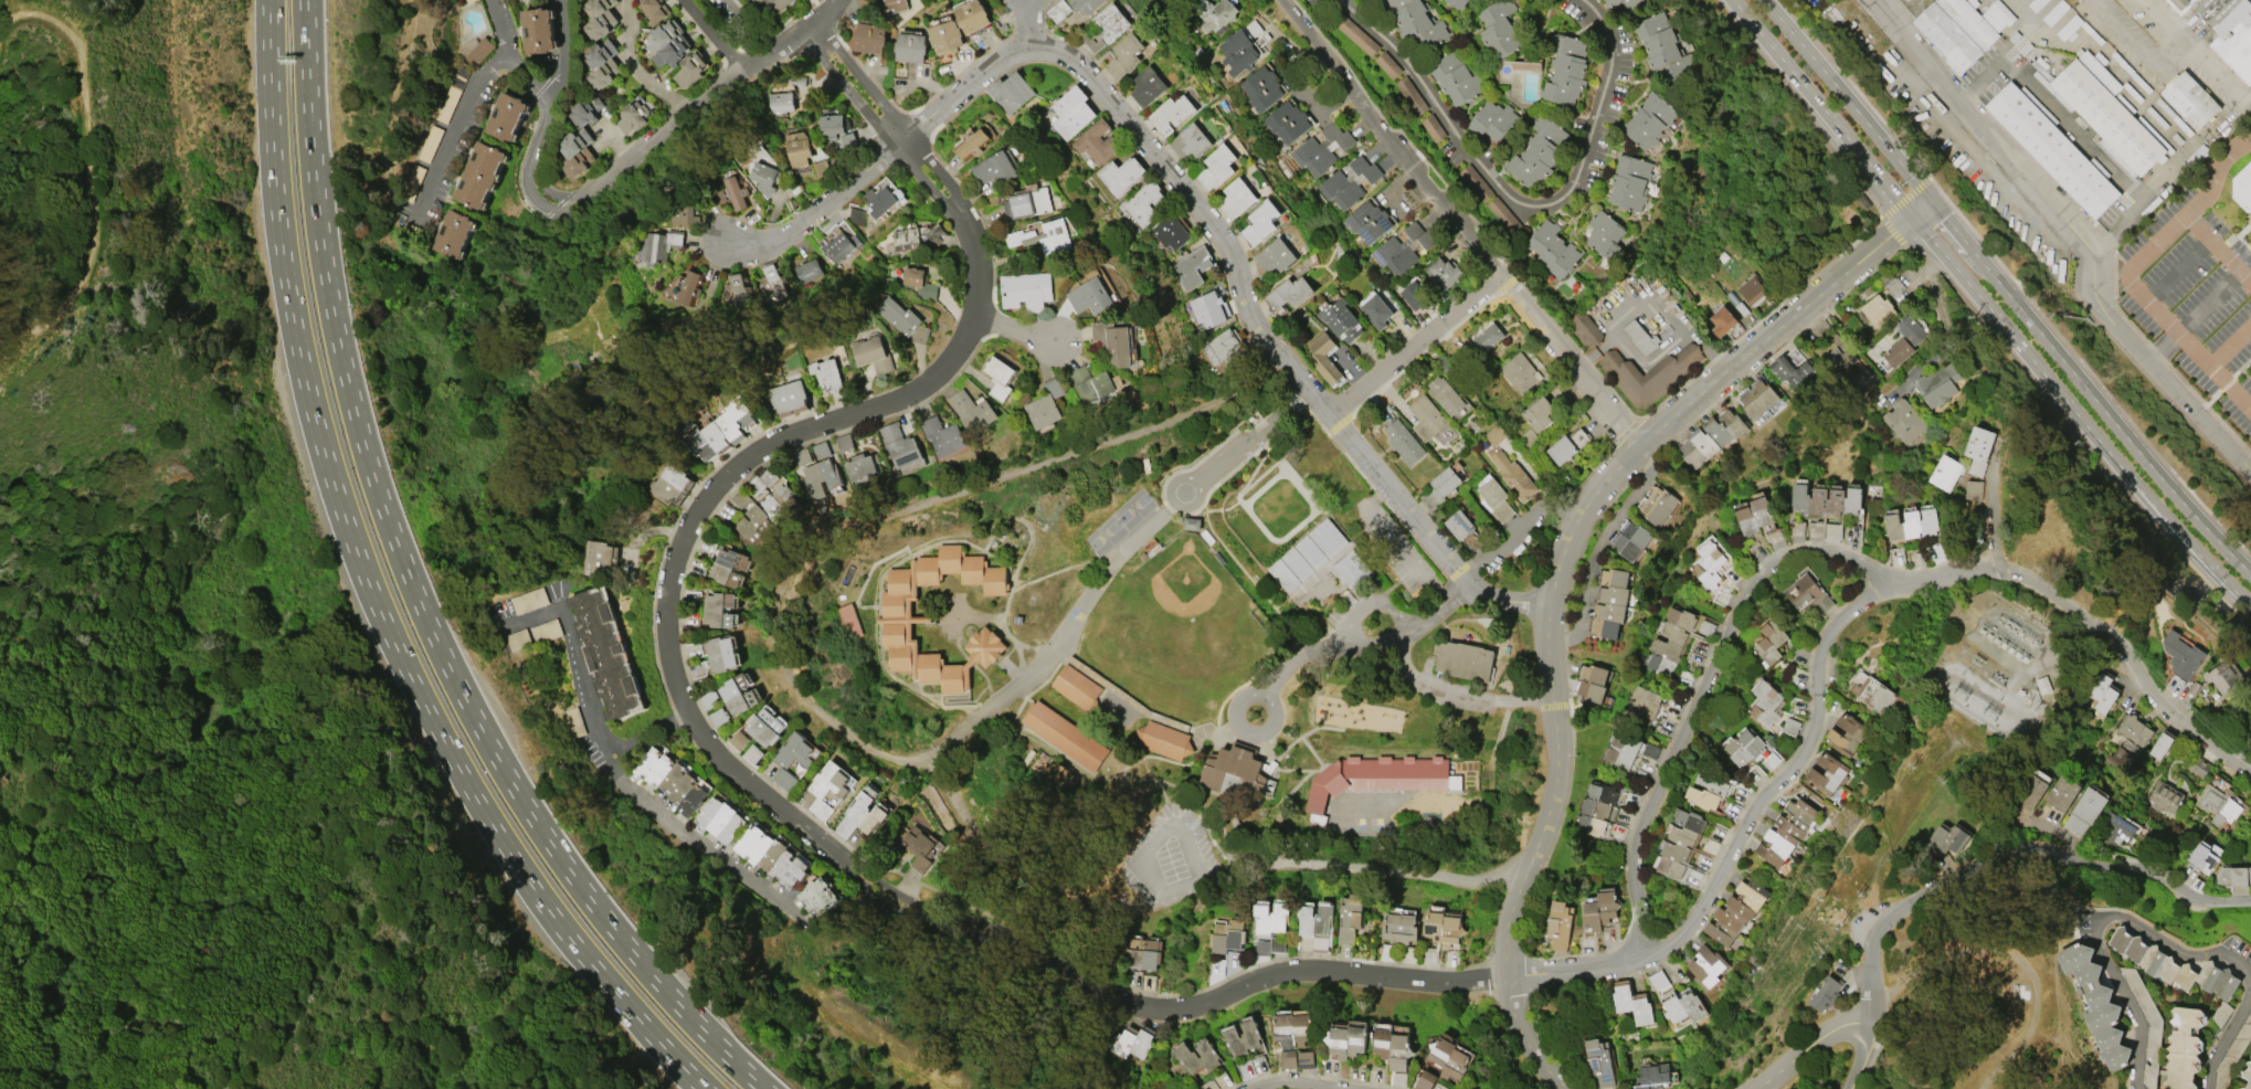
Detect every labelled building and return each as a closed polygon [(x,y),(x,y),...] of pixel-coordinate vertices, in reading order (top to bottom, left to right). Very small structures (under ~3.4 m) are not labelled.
[(584,2),(588,0),(616,0),(606,8),(617,21),(609,28),(610,28),(609,29),(611,31),(603,36),(602,35),(596,41),(593,36),(591,39),(584,29),(588,25),(586,23),(591,19),(583,8),(586,6),(584,2)] [(641,2),(639,0),(663,0),(660,1),(669,12),(651,27),(645,20),(647,19),(643,13),(644,12),(641,9),(637,6),(641,2)] [(775,14),(764,0),(792,0),(775,14)] [(886,3),(885,0),(906,0),(908,9),(887,14),(884,4),(886,3)] [(953,10),(971,0),(979,0),(982,6),(983,4),(989,14),(986,14),(991,22),(966,35),(962,27),(961,28),(957,19),(958,18),(953,10)] [(1045,12),(1059,0),(1063,0),(1070,10),(1055,23),(1045,12)] [(1070,1),(1069,0),(1105,0),(1087,15),(1081,9),(1077,12),(1068,2),(1070,1)] [(1190,2),(1192,0),(1208,0),(1209,2),(1211,1),(1215,7),(1215,6),(1223,0),(1228,0),(1230,3),(1233,1),(1236,6),(1240,11),(1223,25),(1226,30),(1219,35),(1216,31),(1215,32),(1212,29),(1206,33),(1200,25),(1205,21),(1202,18),(1203,17),(1194,7),(1190,2)] [(1382,1),(1383,0),(1423,0),(1424,1),(1429,9),(1426,11),(1429,18),(1433,15),(1437,22),(1442,19),(1447,25),(1446,27),(1450,33),(1454,31),(1455,33),(1420,55),(1412,41),(1406,45),(1399,34),(1404,31),(1395,18),(1397,17),(1395,13),(1393,14),(1388,8),(1391,7),(1387,2),(1386,1),(1385,2),(1384,3),(1383,2),(1382,1)] [(1448,1),(1447,0),(1469,0),(1466,4),(1467,6),(1463,10),(1460,8),(1459,10),(1448,1)] [(1486,10),(1501,0),(1514,0),(1518,8),(1510,12),(1529,42),(1499,60),(1491,46),(1488,47),(1481,38),(1483,35),(1481,32),(1488,28),(1480,15),(1487,11),(1486,10)] [(1608,1),(1607,0),(1645,0),(1630,19),(1618,8),(1615,11),(1606,4),(1608,1)] [(1962,73),(1999,35),(1965,0),(1934,0),(1912,21),(1962,73)] [(2026,7),(2036,17),(2052,0),(2032,0),(2026,7)] [(2061,0),(2041,21),(2051,31),(2071,11),(2061,0)] [(2183,17),(2167,0),(2250,0),(2250,4),(2250,85),(2250,86),(2209,44),(2219,34),(2192,7),(2183,17)] [(1107,8),(1114,2),(1119,8),(1133,24),(1109,44),(1099,32),(1101,30),(1093,20),(1107,8)] [(521,10),(540,9),(540,8),(545,7),(545,9),(550,9),(550,10),(552,10),(552,17),(550,18),(551,23),(552,23),(553,29),(551,29),(552,30),(553,30),(554,35),(552,35),(553,41),(554,40),(556,47),(553,49),(549,50),(550,52),(546,53),(545,52),(527,54),(521,10)] [(1697,70),(1667,82),(1660,67),(1652,71),(1650,65),(1649,65),(1647,60),(1650,59),(1645,43),(1647,42),(1646,39),(1641,41),(1638,32),(1636,32),(1634,27),(1642,23),(1641,20),(1667,11),(1676,34),(1679,32),(1682,40),(1676,42),(1679,49),(1682,47),(1685,55),(1692,53),(1694,59),(1693,60),(1697,70)] [(1372,57),(1332,23),(1342,12),(1381,46),(1372,57)] [(2074,15),(2054,38),(2063,45),(2083,23),(2074,15)] [(928,29),(954,19),(958,27),(959,27),(962,36),(961,36),(963,44),(957,46),(958,51),(944,55),(943,52),(937,54),(933,45),(932,46),(929,36),(930,36),(928,29)] [(653,55),(645,46),(652,40),(652,39),(648,33),(648,32),(647,31),(652,28),(653,29),(659,24),(663,22),(665,24),(669,21),(676,29),(674,30),(678,35),(653,55)] [(1248,39),(1260,33),(1254,21),(1242,27),(1248,39)] [(858,22),(886,27),(885,35),(886,35),(885,45),(883,45),(881,54),(855,50),(856,41),(855,41),(856,31),(857,31),(858,22)] [(1259,57),(1233,78),(1227,71),(1232,67),(1228,63),(1225,66),(1222,62),(1226,57),(1218,46),(1225,41),(1223,40),(1232,33),(1233,34),(1241,27),(1250,39),(1249,39),(1260,53),(1258,55),(1259,57)] [(1113,50),(1130,35),(1129,34),(1133,31),(1145,46),(1137,54),(1141,60),(1117,80),(1105,65),(1118,55),(1113,50)] [(898,32),(926,35),(924,44),(927,44),(926,54),(923,54),(923,63),(913,62),(908,61),(896,60),(897,51),(895,51),(896,40),(898,40),(898,32)] [(495,45),(474,67),(457,51),(463,45),(469,52),(484,35),(495,45)] [(595,42),(596,43),(598,43),(602,47),(602,46),(599,42),(606,36),(617,51),(610,56),(621,70),(612,76),(613,77),(612,77),(614,80),(606,86),(605,84),(599,89),(596,86),(594,87),(586,77),(590,74),(589,72),(592,70),(584,60),(588,57),(584,54),(591,49),(590,47),(595,42)] [(666,62),(665,61),(657,67),(649,57),(675,38),(679,42),(680,41),(687,49),(683,52),(685,54),(680,56),(681,57),(677,61),(677,62),(676,62),(678,65),(674,68),(672,66),(670,67),(666,62)] [(1574,107),(1544,98),(1545,97),(1541,96),(1543,89),(1544,91),(1547,81),(1552,83),(1556,67),(1553,67),(1561,42),(1587,50),(1585,59),(1587,59),(1586,63),(1588,64),(1584,80),(1588,81),(1587,87),(1585,86),(1584,92),(1582,91),(1581,96),(1577,95),(1574,107)] [(1484,89),(1456,107),(1452,102),(1454,101),(1449,93),(1446,94),(1439,84),(1441,83),(1440,80),(1437,82),(1433,73),(1431,74),(1427,68),(1435,63),(1434,62),(1455,49),(1459,54),(1462,52),(1468,61),(1465,63),(1469,70),(1472,68),(1476,74),(1478,73),(1483,81),(1481,82),(1482,84),(1481,84),(1484,89)] [(690,54),(690,55),(696,51),(707,65),(702,68),(704,70),(700,73),(702,75),(688,87),(685,84),(680,87),(672,76),(684,67),(679,62),(685,57),(686,59),(690,54)] [(1389,76),(1375,60),(1385,51),(1399,66),(1389,76)] [(2030,65),(2037,72),(2032,76),(2070,115),(2073,112),(2102,140),(2099,144),(2133,180),(2136,177),(2141,181),(2166,157),(2169,160),(2176,154),(2120,95),(2125,91),(2086,51),(2060,75),(2046,61),(2040,66),(2035,62),(2030,65)] [(1543,71),(1513,68),(1513,61),(1539,62),(1539,59),(1543,59),(1543,71)] [(1150,65),(1169,87),(1143,108),(1130,93),(1139,84),(1134,78),(1150,65)] [(1285,94),(1260,113),(1259,112),(1258,114),(1254,108),(1255,108),(1254,106),(1253,106),(1248,101),(1250,99),(1239,85),(1264,65),(1269,72),(1272,68),(1278,76),(1275,78),(1281,85),(1279,87),(1285,94)] [(2184,70),(2221,107),(2197,131),(2159,93),(2184,70)] [(1016,71),(1035,93),(1007,116),(985,89),(1000,77),(1003,82),(1005,80),(1016,71)] [(1410,106),(1393,80),(1405,72),(1423,98),(1410,106)] [(2010,81),(1984,106),(2094,220),(2121,193),(2010,81)] [(1087,97),(1084,101),(1096,115),(1064,140),(1049,123),(1058,115),(1050,106),(1076,84),(1087,97)] [(1646,151),(1621,127),(1627,123),(1627,124),(1635,116),(1632,114),(1640,106),(1642,108),(1645,105),(1644,103),(1651,96),(1649,94),(1653,89),(1657,93),(1658,92),(1679,114),(1657,136),(1659,138),(1646,151)] [(485,130),(504,91),(520,98),(520,97),(525,99),(524,102),(528,104),(528,105),(529,105),(527,112),(525,112),(522,116),(524,117),(521,123),(520,121),(519,123),(521,124),(519,128),(517,127),(515,133),(517,134),(514,140),(511,139),(511,140),(507,139),(506,141),(501,139),(501,138),(485,130)] [(768,93),(792,92),(793,110),(769,112),(768,93)] [(579,101),(581,103),(594,93),(604,105),(594,113),(595,115),(594,115),(595,117),(588,124),(586,121),(581,126),(579,123),(577,125),(568,114),(572,110),(570,108),(579,101)] [(1185,94),(1198,110),(1195,114),(1193,113),(1177,127),(1171,119),(1169,120),(1171,123),(1160,133),(1146,117),(1171,97),(1175,102),(1185,94)] [(1468,127),(1491,98),(1504,108),(1508,104),(1522,115),(1499,144),(1493,139),(1493,138),(1486,131),(1481,137),(1468,127)] [(638,129),(637,128),(634,130),(634,129),(630,133),(628,131),(624,135),(615,124),(622,118),(620,115),(621,113),(620,110),(630,103),(632,104),(636,99),(641,105),(643,103),(649,112),(648,113),(649,113),(646,115),(647,117),(645,118),(647,121),(638,129)] [(1312,126),(1288,146),(1277,133),(1275,134),(1262,120),(1287,99),(1293,106),(1294,105),(1301,113),(1303,110),(1310,118),(1307,120),(1312,126)] [(1434,140),(1420,120),(1433,113),(1445,131),(1434,140)] [(820,116),(843,114),(844,133),(836,133),(836,138),(827,138),(826,134),(821,134),(820,116)] [(1531,189),(1508,169),(1509,168),(1505,165),(1509,160),(1510,161),(1516,154),(1521,158),(1531,146),(1529,145),(1539,131),(1533,127),(1540,119),(1539,118),(1542,114),(1547,118),(1549,116),(1571,134),(1560,148),(1564,151),(1551,168),(1554,170),(1546,180),(1542,176),(1531,189)] [(1069,142),(1100,116),(1109,126),(1098,136),(1102,140),(1110,134),(1120,146),(1097,166),(1082,149),(1078,154),(1069,142)] [(1195,121),(1213,144),(1196,157),(1192,151),(1187,155),(1186,154),(1181,158),(1169,142),(1195,121)] [(1317,178),(1306,165),(1301,168),(1289,154),(1311,135),(1319,145),(1328,138),(1322,131),(1333,121),(1339,129),(1341,127),(1344,133),(1348,129),(1357,141),(1345,151),(1339,145),(1331,151),(1339,160),(1317,178)] [(569,159),(568,158),(567,158),(558,148),(560,146),(558,144),(563,138),(562,137),(570,131),(571,133),(572,131),(573,133),(581,126),(592,139),(581,148),(582,149),(569,159)] [(981,127),(990,137),(979,146),(982,150),(975,156),(972,151),(963,159),(954,149),(965,140),(961,136),(971,127),(975,133),(981,127)] [(812,156),(805,157),(807,165),(790,168),(786,146),(785,146),(783,134),(803,131),(807,136),(807,138),(809,138),(810,142),(813,142),(816,147),(811,148),(812,156)] [(453,197),(478,140),(498,148),(498,147),(501,148),(500,149),(507,152),(506,154),(508,155),(505,161),(503,161),(497,172),(499,173),(492,190),(490,189),(485,201),(487,202),(484,209),(482,208),(480,210),(475,207),(474,209),(471,207),(472,205),(453,197)] [(1208,190),(1196,176),(1205,168),(1207,169),(1209,167),(1204,160),(1222,147),(1220,146),(1225,142),(1237,157),(1229,163),(1236,172),(1216,188),(1214,186),(1208,190)] [(594,159),(586,165),(588,166),(586,167),(588,168),(580,175),(580,173),(572,179),(570,176),(569,177),(560,167),(564,162),(563,161),(568,158),(569,160),(582,149),(581,148),(584,146),(594,159)] [(980,184),(970,168),(1003,148),(1004,150),(1007,148),(1021,171),(1017,173),(1018,175),(998,187),(993,177),(980,184)] [(1625,152),(1653,163),(1650,171),(1653,172),(1650,180),(1648,179),(1645,189),(1648,190),(1646,197),(1648,197),(1646,204),(1644,203),(1640,213),(1613,202),(1613,201),(1608,200),(1610,195),(1611,195),(1615,187),(1611,184),(1615,173),(1618,175),(1619,171),(1617,170),(1620,161),(1618,160),(1620,155),(1624,156),(1625,152)] [(1344,211),(1332,198),(1329,201),(1317,187),(1339,168),(1346,178),(1355,171),(1349,165),(1361,154),(1371,166),(1374,162),(1384,173),(1372,184),(1366,178),(1360,184),(1366,192),(1344,211)] [(1146,171),(1116,198),(1096,175),(1111,160),(1118,167),(1130,157),(1132,159),(1133,157),(1146,171)] [(2250,158),(2230,178),(2229,198),(2247,215),(2250,214),(2250,158)] [(779,170),(778,171),(782,173),(779,181),(774,180),(772,186),(775,188),(773,193),(767,199),(757,187),(758,184),(754,183),(755,180),(749,178),(757,160),(779,170)] [(815,177),(828,175),(826,161),(813,163),(815,177)] [(1484,203),(1459,172),(1470,163),(1494,194),(1484,203)] [(747,207),(733,212),(728,200),(717,203),(712,192),(727,188),(723,179),(735,175),(740,188),(746,186),(749,194),(743,197),(747,207)] [(1240,176),(1258,199),(1232,220),(1219,204),(1225,200),(1224,199),(1228,195),(1223,190),(1240,176)] [(1142,229),(1122,204),(1153,179),(1161,188),(1159,190),(1164,198),(1155,205),(1151,201),(1148,204),(1158,215),(1142,229)] [(862,195),(871,188),(876,193),(885,184),(891,192),(897,188),(898,190),(900,188),(905,193),(902,194),(907,200),(900,204),(897,200),(876,219),(869,212),(873,209),(862,195)] [(1007,220),(1003,201),(1008,200),(1007,195),(1039,189),(1039,188),(1047,186),(1053,211),(1007,220)] [(1497,195),(1522,225),(1511,234),(1486,204),(1497,195)] [(1254,246),(1241,231),(1250,224),(1251,225),(1255,223),(1248,216),(1266,202),(1265,201),(1269,198),(1282,214),(1278,218),(1277,215),(1271,220),(1277,226),(1254,246)] [(1395,225),(1371,245),(1359,231),(1356,233),(1344,220),(1368,199),(1375,207),(1376,205),(1378,205),(1382,210),(1383,211),(1385,209),(1386,211),(1391,215),(1389,219),(1395,225)] [(433,249),(451,208),(467,215),(468,214),(473,216),(472,219),(475,221),(475,222),(477,222),(474,230),(472,229),(469,234),(472,234),(468,240),(467,239),(467,240),(468,241),(466,245),(465,245),(463,250),(464,251),(461,257),(459,257),(455,256),(454,257),(433,249)] [(865,210),(850,208),(848,222),(862,225),(865,210)] [(1623,247),(1613,261),(1586,241),(1592,233),(1589,232),(1594,225),(1589,222),(1594,215),(1595,216),(1602,210),(1628,230),(1624,236),(1623,236),(1617,243),(1623,247)] [(1170,255),(1150,230),(1171,213),(1191,239),(1170,255)] [(1064,218),(1074,252),(1046,261),(1040,241),(1024,246),(1023,243),(1010,246),(1006,234),(1023,230),(1024,233),(1035,230),(1036,234),(1044,232),(1042,224),(1064,218)] [(1526,246),(1546,218),(1554,224),(1555,222),(1562,226),(1556,234),(1565,241),(1564,243),(1567,245),(1570,242),(1576,246),(1575,249),(1581,252),(1583,250),(1585,251),(1565,279),(1564,277),(1561,282),(1555,277),(1556,276),(1535,261),(1540,255),(1526,246)] [(1383,267),(1372,253),(1394,235),(1402,243),(1409,237),(1404,231),(1416,220),(1424,230),(1428,226),(1439,240),(1426,250),(1422,244),(1414,251),(1420,260),(1398,277),(1387,264),(1383,267)] [(924,234),(920,235),(921,247),(896,251),(892,231),(927,226),(930,229),(936,223),(937,224),(938,222),(942,226),(940,228),(948,234),(940,235),(939,236),(942,240),(937,246),(924,234)] [(817,242),(837,225),(846,236),(847,235),(849,236),(853,233),(862,244),(855,250),(854,247),(835,263),(817,242)] [(643,260),(645,232),(666,234),(666,232),(683,233),(681,247),(668,246),(668,252),(666,252),(665,263),(645,261),(645,260),(643,260)] [(1281,235),(1299,258),(1282,272),(1277,266),(1267,274),(1254,257),(1281,235)] [(1204,282),(1186,292),(1170,265),(1204,244),(1211,255),(1208,257),(1213,265),(1203,272),(1200,266),(1195,268),(1204,282)] [(793,267),(816,257),(823,274),(801,284),(793,267)] [(1427,272),(1429,269),(1428,267),(1440,257),(1446,263),(1447,262),(1449,261),(1455,267),(1458,265),(1466,274),(1447,289),(1446,288),(1442,290),(1427,272)] [(775,262),(781,275),(784,274),(788,283),(784,284),(789,294),(773,300),(769,287),(765,288),(764,284),(761,286),(758,278),(763,276),(760,268),(775,262)] [(905,266),(924,269),(923,282),(938,284),(936,299),(916,296),(916,290),(902,288),(902,284),(905,266)] [(700,273),(695,287),(700,289),(697,297),(691,295),(687,306),(674,300),(679,287),(675,285),(679,274),(684,276),(686,268),(700,273)] [(1893,297),(1879,278),(1889,271),(1895,278),(1898,277),(1905,287),(1893,297)] [(1001,275),(1050,272),(1053,299),(1043,300),(1043,311),(1026,313),(1025,300),(1019,300),(1019,306),(1003,308),(1001,275)] [(726,275),(741,273),(743,286),(749,286),(751,295),(746,295),(748,306),(732,308),(730,296),(727,296),(725,284),(728,284),(726,275)] [(1771,293),(1754,307),(1739,288),(1755,274),(1771,293)] [(1098,275),(1114,304),(1093,316),(1088,307),(1077,314),(1065,294),(1098,275)] [(1277,313),(1265,297),(1290,277),(1294,283),(1304,276),(1315,292),(1294,308),(1289,300),(1282,306),(1283,307),(1277,313)] [(1399,293),(1414,311),(1428,299),(1413,281),(1399,293)] [(1870,285),(1874,290),(1863,299),(1860,295),(1863,290),(1870,285)] [(1227,320),(1207,329),(1203,321),(1197,324),(1194,315),(1197,313),(1195,306),(1192,307),(1188,300),(1214,289),(1225,313),(1227,320)] [(1380,331),(1360,307),(1377,293),(1394,314),(1385,321),(1387,325),(1380,331)] [(1862,307),(1879,294),(1884,300),(1888,298),(1893,307),(1898,314),(1891,318),(1887,313),(1884,315),(1890,321),(1879,330),(1862,307)] [(910,334),(906,338),(890,324),(891,324),(876,309),(889,295),(906,310),(909,307),(922,320),(919,325),(930,328),(926,345),(909,340),(910,334)] [(1323,321),(1317,314),(1331,303),(1333,305),(1340,299),(1344,305),(1346,304),(1361,323),(1359,324),(1364,331),(1349,343),(1342,335),(1339,337),(1325,320),(1323,321)] [(1711,318),(1724,305),(1740,321),(1725,335),(1711,318)] [(1583,308),(1603,335),(1584,349),(1564,323),(1583,308)] [(1911,314),(1927,335),(1913,346),(1900,329),(1901,328),(1898,324),(1911,314)] [(1621,329),(1636,319),(1651,339),(1657,335),(1661,339),(1657,342),(1659,346),(1644,358),(1621,329)] [(1128,326),(1130,367),(1119,368),(1107,360),(1106,351),(1101,351),(1101,340),(1091,340),(1090,323),(1112,321),(1113,327),(1128,326)] [(1505,336),(1481,355),(1471,341),(1496,323),(1505,336)] [(1229,328),(1248,356),(1230,367),(1225,360),(1219,363),(1219,362),(1214,366),(1202,347),(1208,342),(1229,328)] [(1308,347),(1327,331),(1336,343),(1325,353),(1344,377),(1332,387),(1311,362),(1315,358),(1312,355),(1313,353),(1308,347)] [(850,346),(880,336),(887,355),(890,353),(895,369),(877,376),(873,361),(857,367),(850,346)] [(1914,351),(1893,368),(1883,356),(1889,351),(1887,349),(1902,337),(1914,351)] [(1691,341),(1705,358),(1641,410),(1600,358),(1614,347),(1627,362),(1630,359),(1644,376),(1669,355),(1671,357),(1691,341)] [(1820,361),(1836,347),(1842,353),(1849,348),(1860,360),(1849,370),(1845,364),(1832,374),(1820,361)] [(1500,368),(1520,351),(1541,376),(1521,393),(1513,384),(1509,388),(1502,380),(1507,376),(1500,368)] [(994,353),(1018,370),(1007,385),(1013,389),(1003,402),(989,392),(995,383),(991,380),(992,378),(982,370),(994,353)] [(1805,362),(1816,376),(1794,394),(1771,364),(1784,353),(1797,370),(1805,362)] [(834,358),(843,385),(823,392),(816,372),(810,374),(806,364),(817,361),(818,362),(825,360),(824,359),(829,358),(829,359),(834,358)] [(1931,409),(1914,383),(1917,382),(1916,380),(1925,373),(1926,376),(1935,370),(1936,373),(1954,361),(1964,377),(1955,383),(1961,392),(1938,406),(1937,404),(1931,409)] [(1105,369),(1116,390),(1085,405),(1074,385),(1075,384),(1068,372),(1084,363),(1090,377),(1105,369)] [(1872,377),(1854,393),(1845,384),(1863,367),(1872,377)] [(1468,404),(1452,417),(1426,387),(1441,373),(1468,404)] [(1063,417),(1054,422),(1056,426),(1040,434),(1038,430),(1037,431),(1024,405),(1046,394),(1040,384),(1056,376),(1065,393),(1053,399),(1063,417)] [(802,379),(807,398),(805,399),(809,409),(781,417),(780,415),(779,415),(776,408),(774,409),(768,390),(802,379)] [(1780,397),(1754,421),(1744,409),(1745,408),(1739,400),(1761,379),(1768,388),(1771,387),(1780,397)] [(998,416),(971,436),(959,417),(960,416),(947,399),(963,388),(976,405),(986,398),(998,416)] [(1425,393),(1449,423),(1435,435),(1431,432),(1423,440),(1414,427),(1422,421),(1408,406),(1425,393)] [(1554,421),(1537,433),(1522,413),(1545,395),(1556,409),(1549,414),(1554,421)] [(744,427),(742,426),(731,410),(730,410),(728,408),(742,397),(753,413),(752,414),(755,420),(744,427)] [(1906,445),(1884,420),(1885,419),(1883,416),(1890,410),(1892,412),(1895,409),(1892,404),(1901,397),(1903,399),(1904,398),(1928,425),(1906,445)] [(716,420),(730,410),(731,410),(742,426),(740,427),(747,436),(735,445),(728,436),(716,420)] [(1740,416),(1750,429),(1734,442),(1732,440),(1694,472),(1684,458),(1685,457),(1679,450),(1715,419),(1718,421),(1730,410),(1737,417),(1740,416)] [(968,445),(939,458),(930,437),(927,440),(919,422),(937,414),(943,429),(957,422),(968,445)] [(1398,417),(1425,448),(1408,463),(1393,445),(1389,441),(1392,438),(1384,430),(1398,417)] [(702,430),(716,420),(728,436),(726,437),(732,446),(721,455),(716,448),(702,430)] [(923,458),(897,469),(879,427),(898,420),(899,423),(898,425),(903,438),(909,436),(910,438),(915,436),(923,458)] [(1510,434),(1494,447),(1484,435),(1500,423),(1510,434)] [(1983,477),(1968,473),(1973,457),(1965,455),(1975,425),(1997,433),(1983,477)] [(700,427),(702,430),(716,448),(715,450),(718,453),(708,461),(706,456),(705,457),(700,453),(698,454),(687,438),(700,427)] [(1529,429),(1540,442),(1525,454),(1514,441),(1529,429)] [(839,453),(854,449),(849,433),(834,437),(839,453)] [(1546,451),(1566,434),(1578,451),(1560,466),(1546,451)] [(811,446),(816,460),(831,455),(826,440),(811,446)] [(789,453),(794,468),(812,461),(806,447),(789,453)] [(1523,504),(1498,471),(1499,469),(1489,457),(1500,448),(1513,466),(1518,463),(1539,489),(1532,495),(1532,496),(1523,504)] [(844,464),(852,461),(850,456),(864,452),(865,456),(876,453),(879,462),(875,464),(877,472),(849,480),(844,464)] [(1928,482),(1944,453),(1965,465),(1951,494),(1928,482)] [(815,463),(828,457),(835,475),(838,474),(842,484),(827,489),(824,480),(822,480),(815,463)] [(663,476),(673,462),(688,473),(687,475),(691,479),(684,490),(663,476)] [(815,463),(822,480),(820,482),(824,495),(813,499),(811,495),(809,496),(801,476),(804,475),(801,467),(815,463)] [(1431,484),(1451,467),(1465,483),(1446,499),(1447,501),(1434,512),(1423,498),(1435,487),(1431,484)] [(653,489),(663,476),(684,490),(676,501),(672,498),(668,501),(653,489)] [(1479,491),(1494,478),(1510,496),(1493,510),(1479,491)] [(1983,482),(1981,499),(1966,499),(1966,480),(1983,482)] [(780,484),(782,486),(784,484),(792,493),(790,495),(796,501),(785,511),(781,506),(780,505),(781,504),(770,493),(780,484)] [(1863,488),(1861,515),(1845,514),(1845,511),(1841,510),(1841,516),(1809,514),(1809,511),(1795,510),(1796,506),(1793,506),(1794,484),(1808,485),(1807,495),(1814,495),(1814,488),(1829,488),(1828,498),(1830,498),(1831,489),(1846,489),(1846,497),(1848,497),(1848,487),(1863,488)] [(1677,503),(1658,528),(1645,518),(1647,516),(1638,510),(1655,487),(1663,494),(1663,493),(1677,503)] [(730,498),(745,511),(754,501),(740,488),(730,498)] [(759,504),(770,494),(780,505),(781,506),(779,507),(786,515),(775,525),(767,516),(769,515),(767,512),(759,504)] [(1761,531),(1744,537),(1736,509),(1750,505),(1751,506),(1753,506),(1751,499),(1767,495),(1775,521),(1759,527),(1761,531)] [(762,536),(748,520),(750,519),(743,512),(754,501),(768,516),(764,518),(772,526),(762,536)] [(1935,508),(1940,533),(1922,537),(1922,535),(1891,540),(1891,537),(1888,537),(1883,516),(1899,512),(1901,524),(1905,522),(1904,512),(1919,510),(1920,520),(1923,520),(1922,510),(1935,508)] [(1462,510),(1478,528),(1462,543),(1446,525),(1462,510)] [(762,537),(752,547),(747,541),(743,544),(732,533),(737,530),(732,526),(743,516),(748,520),(762,536),(762,537)] [(1185,517),(1202,519),(1201,530),(1184,529),(1185,517)] [(1329,558),(1309,533),(1327,518),(1348,542),(1329,558)] [(1613,543),(1630,521),(1638,527),(1640,525),(1653,535),(1632,562),(1619,552),(1621,550),(1613,543)] [(1314,569),(1294,546),(1307,536),(1327,559),(1314,569)] [(585,574),(590,539),(610,542),(610,544),(616,546),(612,578),(585,574)] [(1699,550),(1711,539),(1727,560),(1721,565),(1722,567),(1716,571),(1722,579),(1716,583),(1719,586),(1714,591),(1710,586),(1709,589),(1692,569),(1705,558),(1699,550)] [(969,667),(970,689),(963,689),(963,692),(941,692),(941,681),(918,681),(918,678),(912,678),(912,670),(889,670),(889,665),(886,666),(886,659),(889,659),(889,648),(883,648),(883,623),(877,623),(877,617),(883,617),(881,591),(888,591),(887,580),(885,580),(885,573),(887,573),(887,568),(910,568),(910,560),(916,560),(916,557),(938,557),(938,544),(961,544),(961,550),(964,550),(964,556),(983,556),(983,560),(986,560),(986,567),(1006,567),(1006,583),(1010,583),(1010,590),(1006,590),(1006,594),(984,595),(983,584),(961,584),(961,572),(942,573),(942,579),(939,579),(939,584),(917,585),(917,600),(910,600),(910,616),(931,616),(932,622),(911,622),(911,638),(918,638),(918,653),(941,653),(941,658),(943,658),(944,664),(963,664),(963,665),(971,657),(969,655),(971,654),(964,647),(970,641),(969,639),(977,631),(979,632),(985,625),(992,631),(993,631),(1001,638),(1001,639),(1007,646),(1001,653),(1002,654),(993,663),(992,662),(986,668),(979,662),(977,663),(975,660),(969,667)] [(1301,580),(1281,557),(1292,547),(1312,571),(1301,580)] [(714,561),(719,548),(728,551),(728,549),(747,556),(747,559),(750,560),(746,571),(732,567),(731,569),(714,561)] [(1333,565),(1352,550),(1374,575),(1355,592),(1333,565)] [(1288,592),(1267,568),(1279,559),(1299,583),(1288,592)] [(708,575),(714,561),(731,569),(730,571),(740,574),(736,585),(735,585),(733,589),(716,581),(717,579),(708,575)] [(1617,639),(1602,637),(1602,635),(1593,633),(1596,615),(1595,615),(1603,570),(1614,572),(1615,569),(1630,571),(1627,589),(1629,589),(1624,623),(1620,623),(1617,639)] [(1784,591),(1807,572),(1824,593),(1826,592),(1836,604),(1825,613),(1815,602),(1801,613),(1784,591)] [(609,720),(605,711),(610,709),(605,695),(601,697),(594,677),(599,676),(598,672),(592,673),(583,646),(588,644),(586,639),(582,641),(575,622),(580,621),(575,606),(571,607),(568,598),(579,594),(579,593),(590,590),(591,594),(602,591),(605,602),(610,601),(616,621),(613,622),(620,643),(624,642),(627,652),(623,654),(631,675),(635,674),(642,692),(636,695),(641,706),(630,709),(631,715),(620,718),(620,717),(609,720)] [(702,623),(704,594),(714,595),(714,592),(733,593),(732,607),(722,607),(722,613),(732,613),(731,627),(711,627),(711,623),(702,623)] [(846,641),(835,609),(852,602),(863,635),(846,641)] [(1684,610),(1695,615),(1694,617),(1698,620),(1679,657),(1681,658),(1678,664),(1677,664),(1670,678),(1647,666),(1655,652),(1650,649),(1657,637),(1668,643),(1670,637),(1661,633),(1673,607),(1683,612),(1684,610)] [(1774,618),(1790,638),(1777,648),(1783,655),(1769,666),(1754,647),(1767,636),(1761,628),(1774,618)] [(1715,624),(1703,619),(1698,631),(1711,636),(1715,624)] [(2207,653),(2189,681),(2170,669),(2174,665),(2168,663),(2173,656),(2165,651),(2163,641),(2170,628),(2180,635),(2178,638),(2191,647),(2194,644),(2207,653)] [(710,672),(704,643),(707,642),(706,639),(719,636),(719,638),(729,636),(736,665),(726,667),(727,670),(715,673),(714,670),(710,672)] [(1494,651),(1488,683),(1442,673),(1442,672),(1435,670),(1440,642),(1448,644),(1449,641),(1459,643),(1460,642),(1484,647),(1483,648),(1494,651)] [(2227,654),(2244,678),(2222,695),(2213,681),(2208,685),(2200,674),(2206,669),(2208,673),(2220,664),(2218,659),(2227,654)] [(1066,663),(1102,688),(1096,699),(1097,702),(1092,708),(1090,707),(1087,711),(1049,686),(1066,663)] [(1607,687),(1602,705),(1587,700),(1588,696),(1577,692),(1582,680),(1579,679),(1584,665),(1594,668),(1595,666),(1609,670),(1605,686),(1607,687)] [(1906,700),(1896,715),(1890,710),(1887,716),(1881,711),(1880,713),(1873,709),(1874,707),(1849,690),(1862,670),(1906,700)] [(725,701),(718,689),(726,685),(723,681),(741,672),(749,685),(740,689),(741,691),(725,701)] [(2120,692),(2105,715),(2094,707),(2099,700),(2088,692),(2102,672),(2113,679),(2110,686),(2120,692)] [(2048,675),(2053,691),(2041,695),(2036,679),(2048,675)] [(1753,691),(1764,679),(1785,698),(1784,699),(1787,701),(1782,708),(1785,711),(1775,722),(1774,721),(1768,728),(1748,710),(1759,698),(1753,691)] [(1625,718),(1639,685),(1663,696),(1649,729),(1625,718)] [(725,701),(741,691),(742,695),(752,689),(759,701),(733,717),(725,701)] [(1093,773),(1021,722),(1024,719),(1022,717),(1032,702),(1034,704),(1037,699),(1110,750),(1093,773)] [(586,734),(577,706),(560,711),(569,739),(586,734)] [(708,715),(715,727),(730,720),(723,707),(708,715)] [(773,717),(754,738),(743,729),(748,725),(746,722),(754,712),(757,713),(763,707),(773,717)] [(1847,713),(1870,728),(1850,758),(1826,742),(1829,738),(1827,737),(1832,728),(1845,736),(1848,731),(1836,723),(1841,715),(1845,717),(1847,713)] [(2130,715),(2154,731),(2143,749),(2121,733),(2118,736),(2116,733),(2130,715)] [(754,738),(773,717),(784,726),(778,733),(781,736),(772,746),(770,743),(764,748),(754,738)] [(1787,717),(1801,722),(1796,736),(1782,730),(1787,717)] [(1150,719),(1192,736),(1190,741),(1194,752),(1184,755),(1181,762),(1139,747),(1142,738),(1137,730),(1148,726),(1150,719)] [(1766,749),(1756,759),(1754,757),(1742,768),(1724,749),(1735,738),(1737,740),(1740,739),(1737,737),(1746,729),(1755,738),(1757,736),(1766,744),(1764,747),(1766,749)] [(740,751),(750,740),(738,730),(729,741),(740,751)] [(795,730),(805,738),(803,740),(814,749),(809,755),(814,760),(807,769),(794,758),(785,770),(799,780),(789,792),(772,779),(781,768),(771,760),(779,750),(778,750),(782,743),(784,744),(786,741),(795,730)] [(1641,741),(1628,772),(1604,761),(1617,730),(1641,741)] [(2175,739),(2160,761),(2148,753),(2163,731),(2175,739)] [(743,755),(753,765),(764,754),(753,744),(743,755)] [(1268,778),(1259,804),(1200,783),(1208,757),(1217,760),(1222,747),(1232,750),(1234,744),(1255,752),(1253,758),(1264,761),(1258,774),(1268,778)] [(658,784),(654,781),(652,784),(644,779),(646,776),(643,772),(640,776),(633,771),(654,746),(662,752),(658,757),(660,759),(665,753),(674,760),(669,764),(673,766),(658,784)] [(2125,773),(2105,760),(2109,754),(2111,757),(2118,746),(2135,758),(2125,773)] [(1827,752),(1851,769),(1830,797),(1807,781),(1809,776),(1807,775),(1813,766),(1824,774),(1828,770),(1817,761),(1822,753),(1825,755),(1827,752)] [(2201,778),(2211,766),(2199,757),(2189,769),(2201,778)] [(1314,781),(1341,761),(1350,761),(1350,759),(1362,758),(1362,762),(1381,762),(1381,758),(1394,758),(1394,761),(1407,761),(1407,759),(1416,758),(1416,762),(1435,761),(1435,759),(1444,759),(1445,762),(1449,762),(1449,790),(1350,790),(1336,801),(1330,794),(1325,815),(1308,812),(1314,781)] [(824,822),(807,808),(817,796),(807,789),(814,780),(813,779),(818,772),(821,774),(823,771),(822,770),(832,759),(857,780),(849,790),(850,790),(844,799),(831,787),(823,797),(824,799),(823,800),(834,808),(824,822)] [(681,802),(677,799),(674,802),(667,796),(672,791),(667,787),(664,791),(657,786),(658,784),(673,766),(678,761),(685,768),(681,772),(685,774),(687,771),(695,779),(691,782),(695,785),(693,787),(681,802)] [(1709,810),(1689,801),(1690,797),(1685,796),(1691,785),(1703,791),(1704,789),(1708,790),(1708,787),(1695,782),(1700,771),(1704,773),(1705,770),(1726,780),(1725,782),(1731,784),(1724,799),(1722,797),(1716,810),(1710,807),(1709,810)] [(2050,784),(2031,812),(2009,797),(2028,770),(2050,784)] [(2082,786),(2064,813),(2044,799),(2062,773),(2082,786)] [(2148,797),(2159,779),(2187,795),(2176,814),(2163,806),(2159,812),(2153,807),(2156,802),(2148,797)] [(1619,792),(1615,805),(1613,804),(1607,821),(1608,822),(1604,835),(1602,835),(1600,837),(1588,833),(1589,831),(1578,827),(1583,814),(1582,813),(1592,783),(1604,786),(1605,784),(1616,787),(1616,791),(1619,792)] [(2195,804),(2209,783),(2224,794),(2229,787),(2233,791),(2229,797),(2241,806),(2230,823),(2226,820),(2219,828),(2210,822),(2216,814),(2210,810),(2208,813),(2195,804)] [(687,817),(676,808),(681,802),(693,787),(696,790),(700,785),(708,792),(701,800),(704,801),(698,807),(697,805),(687,817)] [(2089,785),(2109,799),(2091,826),(2090,825),(2081,837),(2062,825),(2089,785)] [(857,797),(864,789),(875,799),(869,806),(871,808),(869,811),(871,812),(877,804),(889,813),(883,822),(880,821),(869,834),(857,825),(846,839),(834,831),(859,800),(857,797)] [(705,829),(698,824),(700,821),(696,817),(714,795),(718,799),(725,804),(706,827),(705,829)] [(1778,868),(1754,850),(1761,842),(1766,846),(1771,840),(1765,837),(1772,828),(1776,832),(1780,826),(1775,822),(1780,814),(1786,818),(1790,813),(1785,808),(1792,801),(1796,804),(1800,797),(1819,812),(1798,839),(1799,840),(1778,868)] [(726,802),(738,811),(737,812),(717,837),(706,827),(725,804),(726,802)] [(1687,866),(1680,878),(1678,877),(1677,880),(1665,875),(1666,874),(1657,869),(1663,855),(1660,854),(1673,825),(1683,829),(1684,826),(1673,822),(1679,808),(1690,813),(1691,811),(1702,816),(1701,818),(1708,822),(1702,834),(1699,833),(1685,863),(1680,860),(1680,863),(1687,866)] [(2095,833),(2109,811),(2138,828),(2130,842),(2118,835),(2113,844),(2095,833)] [(727,846),(717,837),(737,812),(744,817),(741,822),(743,824),(727,846)] [(922,873),(910,863),(916,856),(906,847),(909,844),(902,839),(915,824),(922,829),(921,832),(936,843),(930,850),(933,853),(929,859),(931,861),(922,873)] [(1973,836),(1958,854),(1951,847),(1946,854),(1941,849),(1930,864),(1919,855),(1941,825),(1951,833),(1957,824),(1973,836)] [(754,865),(749,860),(751,857),(747,853),(744,857),(738,852),(740,848),(736,844),(749,827),(753,829),(757,825),(764,832),(760,836),(763,838),(767,834),(774,839),(759,859),(754,865)] [(768,871),(761,867),(763,863),(759,859),(774,839),(776,838),(780,842),(781,840),(788,846),(786,847),(768,871)] [(2201,839),(2210,845),(2208,849),(2210,849),(2204,859),(2207,861),(2201,869),(2185,858),(2189,852),(2191,854),(2201,839)] [(785,886),(778,880),(781,878),(775,874),(773,878),(767,873),(768,871),(786,847),(794,854),(791,858),(794,861),(799,856),(810,865),(805,871),(807,873),(801,880),(799,878),(792,886),(788,882),(785,886)] [(2221,867),(2250,867),(2250,884),(2249,884),(2249,885),(2230,886),(2230,882),(2217,884),(2217,875),(2221,867)] [(795,896),(807,887),(806,885),(813,879),(814,881),(822,876),(826,881),(827,881),(829,884),(824,888),(826,890),(831,887),(834,892),(835,892),(837,896),(836,896),(838,900),(816,916),(813,911),(810,913),(804,907),(809,903),(804,899),(801,902),(795,896)] [(1752,879),(1772,892),(1752,921),(1748,918),(1729,947),(1703,930),(1710,920),(1715,924),(1719,919),(1713,916),(1720,907),(1725,911),(1729,906),(1725,903),(1732,895),(1737,899),(1741,892),(1736,889),(1742,880),(1748,884),(1752,879)] [(1597,892),(1615,890),(1618,917),(1608,918),(1609,923),(1600,924),(1602,931),(1592,932),(1591,928),(1583,929),(1581,913),(1585,913),(1583,903),(1598,901),(1597,892)] [(1352,892),(1366,895),(1361,945),(1339,943),(1341,928),(1343,928),(1344,918),(1342,918),(1343,905),(1346,906),(1348,898),(1352,898),(1352,892)] [(1547,938),(1553,900),(1566,902),(1566,907),(1574,908),(1567,952),(1552,950),(1554,939),(1547,938)] [(1338,908),(1335,929),(1331,929),(1330,939),(1302,937),(1302,928),(1300,928),(1302,910),(1315,911),(1314,920),(1318,920),(1319,918),(1321,918),(1322,902),(1334,903),(1333,908),(1338,908)] [(1289,907),(1287,933),(1272,933),(1272,937),(1258,935),(1259,918),(1256,918),(1257,906),(1271,907),(1271,918),(1274,918),(1274,916),(1277,916),(1278,906),(1289,907)] [(1418,926),(1417,941),(1409,941),(1409,945),(1385,943),(1388,907),(1417,910),(1416,926),(1418,926)] [(1461,917),(1459,943),(1451,942),(1451,949),(1442,948),(1442,942),(1433,942),(1434,937),(1426,937),(1427,922),(1429,922),(1430,911),(1445,912),(1445,916),(1461,917)] [(1215,923),(1229,924),(1229,919),(1245,920),(1243,949),(1228,948),(1227,953),(1214,952),(1214,947),(1211,947),(1212,933),(1214,933),(1215,923)] [(2240,981),(2230,975),(2229,968),(2223,969),(2221,972),(2213,968),(2211,960),(2205,962),(2198,974),(2191,970),(2190,963),(2183,966),(2181,969),(2173,963),(2173,956),(2164,959),(2166,955),(2158,951),(2157,944),(2148,947),(2142,942),(2141,935),(2132,939),(2125,934),(2124,928),(2116,930),(2109,947),(2117,951),(2116,953),(2124,959),(2125,956),(2131,960),(2130,963),(2146,972),(2145,975),(2154,981),(2157,976),(2164,981),(2163,983),(2171,988),(2174,983),(2180,987),(2179,991),(2188,995),(2195,982),(2200,985),(2198,988),(2209,995),(2212,991),(2218,994),(2216,998),(2228,1005),(2234,992),(2240,981)] [(1163,951),(1161,964),(1159,964),(1158,970),(1129,966),(1129,961),(1126,961),(1128,948),(1131,949),(1132,938),(1160,942),(1159,951),(1163,951)] [(2068,942),(2081,943),(2079,959),(2088,961),(2086,977),(2090,983),(2100,985),(2099,1001),(2109,1003),(2102,1019),(2097,1022),(2099,1026),(2111,1027),(2109,1043),(2118,1045),(2117,1060),(2118,1062),(2104,1072),(2074,1015),(2082,1012),(2073,994),(2070,995),(2067,988),(2070,986),(2063,973),(2058,975),(2046,953),(2067,939),(2068,942)] [(1706,992),(1694,979),(1697,976),(1687,965),(1694,959),(1697,961),(1700,959),(1697,955),(1699,952),(1698,950),(1704,944),(1715,956),(1719,954),(1729,964),(1712,980),(1715,983),(1706,992)] [(1661,969),(1670,983),(1657,992),(1648,977),(1661,969)] [(1808,1002),(1829,974),(1839,982),(1841,979),(1846,982),(1838,992),(1840,994),(1830,1007),(1828,1006),(1822,1013),(1808,1002)] [(1650,1003),(1653,1023),(1637,1026),(1634,1009),(1617,1012),(1614,993),(1616,993),(1615,986),(1629,984),(1632,1000),(1647,997),(1647,1003),(1650,1003)] [(1697,994),(1708,1014),(1693,1022),(1689,1015),(1673,1024),(1669,1016),(1671,1015),(1663,1002),(1677,994),(1679,998),(1691,992),(1694,996),(1697,994)] [(2191,1080),(2195,1088),(2167,1088),(2168,1086),(2166,1081),(2168,1079),(2170,1075),(2170,1069),(2167,1065),(2170,1062),(2171,1058),(2169,1054),(2173,1051),(2170,1046),(2174,1045),(2174,1039),(2171,1035),(2175,1032),(2175,1023),(2169,1018),(2173,1016),(2173,1014),(2170,1008),(2175,1004),(2198,1005),(2202,1012),(2201,1019),(2197,1023),(2192,1024),(2191,1034),(2198,1036),(2201,1044),(2201,1049),(2196,1054),(2200,1060),(2199,1067),(2192,1072),(2191,1080)] [(1317,1040),(1297,1043),(1297,1040),(1278,1043),(1276,1026),(1278,1026),(1277,1015),(1294,1014),(1294,1015),(1314,1014),(1317,1040)] [(1255,1021),(1262,1046),(1248,1051),(1249,1054),(1235,1059),(1233,1054),(1229,1055),(1223,1035),(1237,1030),(1240,1040),(1243,1039),(1241,1036),(1245,1035),(1241,1026),(1255,1021)] [(1348,1060),(1339,1059),(1340,1054),(1332,1053),(1333,1046),(1327,1039),(1333,1034),(1333,1026),(1352,1028),(1352,1026),(1370,1027),(1366,1053),(1359,1051),(1359,1056),(1349,1055),(1348,1060)] [(1124,1061),(1109,1053),(1119,1036),(1121,1037),(1127,1027),(1140,1035),(1143,1028),(1155,1035),(1151,1044),(1153,1045),(1143,1062),(1129,1054),(1124,1061)] [(1408,1072),(1391,1070),(1392,1060),(1383,1059),(1383,1055),(1374,1054),(1377,1028),(1394,1030),(1394,1034),(1412,1035),(1410,1047),(1416,1051),(1409,1058),(1408,1072)] [(1458,1080),(1441,1069),(1442,1068),(1426,1058),(1440,1036),(1456,1046),(1455,1048),(1470,1057),(1465,1066),(1467,1067),(1458,1080)] [(1609,1048),(1616,1086),(1600,1088),(1598,1077),(1593,1078),(1586,1040),(1599,1038),(1600,1044),(1604,1043),(1605,1049),(1609,1048)] [(1186,1072),(1175,1055),(1187,1047),(1193,1056),(1195,1054),(1200,1061),(1203,1059),(1197,1050),(1208,1043),(1220,1060),(1217,1061),(1220,1066),(1208,1074),(1204,1068),(1193,1076),(1188,1071),(1186,1072)] [(2248,1047),(2250,1046),(2250,1088),(2229,1088),(2234,1087),(2238,1081),(2233,1077),(2231,1070),(2237,1070),(2239,1068),(2237,1061),(2242,1060),(2242,1056),(2247,1056),(2249,1053),(2248,1047)] [(1299,1071),(1283,1071),(1282,1054),(1298,1053),(1299,1071)] [(1300,1055),(1314,1054),(1315,1071),(1301,1072),(1300,1055)] [(1671,1088),(1651,1088),(1633,1088),(1632,1085),(1636,1085),(1635,1076),(1640,1076),(1639,1068),(1659,1067),(1659,1065),(1669,1064),(1671,1088)] [(1438,1077),(1430,1088),(1418,1088),(1415,1087),(1426,1069),(1438,1077)] [(1391,1084),(1406,1086),(1407,1074),(1393,1071),(1391,1084)]
